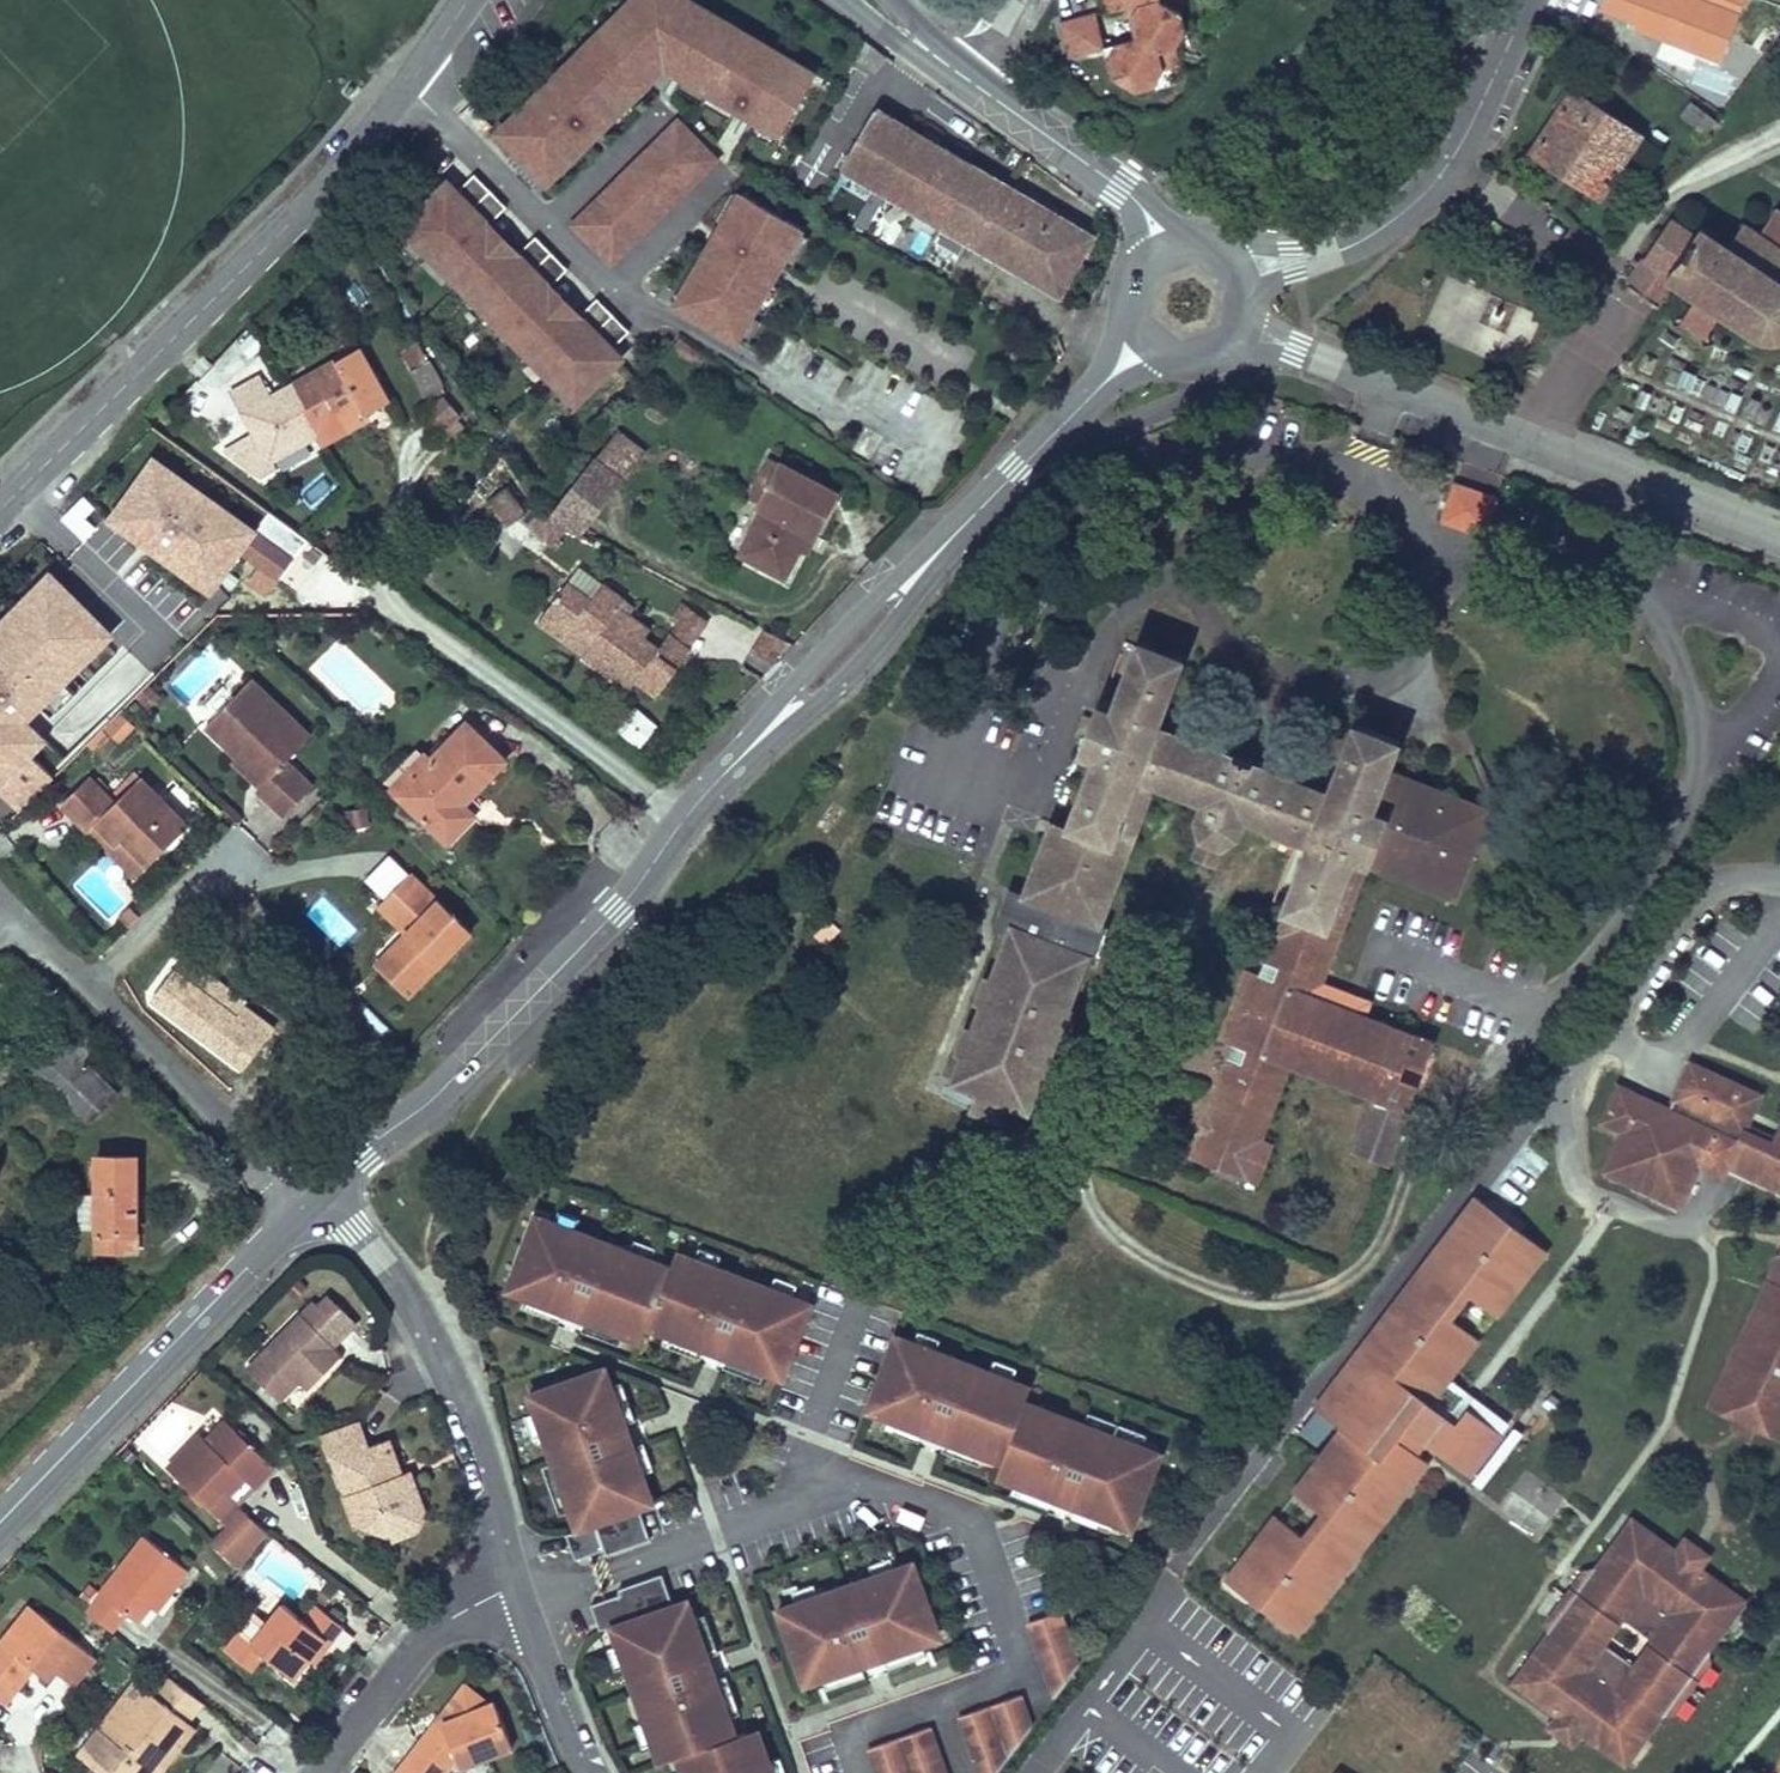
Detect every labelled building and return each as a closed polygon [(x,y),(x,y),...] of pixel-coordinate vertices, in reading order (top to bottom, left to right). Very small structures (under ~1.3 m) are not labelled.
[(689,0),(633,0),(499,132),(547,182),(636,94),(656,61),(665,45),(691,61),(682,76),(736,108),(746,93),(761,102),(752,117),(781,134),(816,74),(689,0)] [(1158,0),(1104,0),(1107,13),(1127,8),(1138,5),(1158,0)] [(1164,3),(1158,0),(1138,5),(1141,16),(1130,19),(1135,38),(1159,52),(1164,70),(1181,65),(1176,47),(1173,34),(1186,31),(1181,13),(1164,3)] [(1597,12),(1722,60),(1745,0),(1602,0),(1597,12)] [(1127,8),(1130,19),(1141,16),(1138,5),(1127,8)] [(1105,48),(1096,12),(1078,17),(1088,53),(1105,48)] [(1553,12),(1545,29),(1556,34),(1564,18),(1553,12)] [(1088,53),(1078,17),(1060,22),(1070,57),(1088,53)] [(1173,34),(1176,47),(1186,31),(1173,34)] [(1159,52),(1135,38),(1116,44),(1118,55),(1107,58),(1113,78),(1136,91),(1154,86),(1150,73),(1164,70),(1159,52)] [(1116,44),(1107,58),(1118,55),(1116,44)] [(665,45),(656,61),(682,76),(691,61),(665,45)] [(1150,73),(1154,86),(1164,70),(1150,73)] [(676,87),(730,119),(736,108),(682,76),(676,87)] [(1554,106),(1559,110),(1570,92),(1565,89),(1554,106)] [(1559,110),(1532,151),(1601,196),(1641,135),(1572,90),(1570,92),(1559,110)] [(746,93),(736,108),(752,117),(761,102),(746,93)] [(1690,99),(1679,115),(1706,132),(1716,116),(1690,99)] [(918,134),(875,109),(841,165),(884,191),(918,134)] [(611,267),(720,157),(675,112),(566,223),(611,267)] [(745,129),(774,145),(781,134),(752,117),(745,129)] [(884,191),(970,242),(1004,184),(918,134),(884,191)] [(507,206),(475,173),(446,202),(437,192),(402,226),(452,277),(487,244),(478,234),(507,206)] [(970,242),(1059,294),(1093,236),(1004,184),(970,242)] [(802,227),(742,192),(720,229),(780,264),(802,227)] [(1778,209),(1760,235),(1779,249),(1779,210),(1778,209)] [(1760,235),(1745,225),(1744,220),(1740,221),(1741,226),(1730,242),(1728,241),(1726,245),(1706,233),(1707,230),(1701,226),(1695,235),(1671,219),(1645,258),(1677,280),(1676,281),(1695,294),(1692,298),(1694,299),(1683,317),(1675,317),(1677,321),(1683,321),(1706,336),(1707,341),(1710,341),(1709,335),(1722,316),(1724,317),(1726,314),(1736,321),(1734,324),(1739,327),(1741,324),(1751,331),(1750,334),(1755,338),(1757,335),(1762,338),(1769,340),(1776,340),(1779,339),(1779,249),(1760,235)] [(773,277),(780,264),(720,229),(713,242),(773,277)] [(539,297),(568,268),(536,235),(507,264),(498,254),(463,288),(514,340),(548,306),(539,297)] [(736,340),(773,277),(713,242),(677,304),(736,340)] [(452,277),(463,288),(498,254),(487,244),(452,277)] [(1677,280),(1645,258),(1628,282),(1660,305),(1676,281),(1677,280)] [(629,331),(597,298),(568,326),(559,317),(525,350),(576,403),(610,369),(601,359),(629,331)] [(514,340),(525,350),(559,317),(548,306),(514,340)] [(446,392),(418,342),(402,352),(424,392),(427,390),(432,400),(446,392)] [(275,469),(270,459),(308,438),(306,434),(316,428),(324,441),(368,416),(366,413),(388,400),(363,353),(368,351),(365,345),(295,382),(295,383),(272,395),(261,375),(233,391),(254,431),(226,446),(262,476),(275,469)] [(441,398),(424,412),(440,432),(457,418),(441,398)] [(885,410),(869,399),(862,409),(878,420),(885,410)] [(440,432),(435,437),(446,450),(464,435),(457,418),(440,432)] [(643,451),(616,430),(553,511),(580,532),(643,451)] [(258,524),(151,449),(102,517),(105,519),(209,593),(216,584),(258,524)] [(781,462),(773,458),(751,499),(759,503),(781,462)] [(806,476),(781,462),(759,503),(758,505),(764,508),(740,553),(784,577),(800,547),(808,531),(815,535),(838,492),(818,482),(806,476)] [(822,474),(810,467),(806,476),(818,482),(822,474)] [(489,500),(507,525),(519,516),(525,511),(506,486),(489,500)] [(1451,519),(1492,522),(1493,488),(1453,486),(1451,519)] [(94,506),(82,493),(58,515),(82,541),(97,527),(85,515),(94,506)] [(564,524),(549,516),(540,511),(539,510),(539,511),(531,506),(525,511),(519,516),(548,541),(564,524)] [(280,578),(294,558),(255,530),(241,549),(280,578)] [(1670,533),(1663,530),(1660,536),(1668,539),(1670,533)] [(807,550),(815,535),(808,531),(800,547),(807,550)] [(55,562),(0,616),(0,791),(7,798),(21,812),(56,778),(44,766),(34,755),(52,737),(34,719),(123,631),(59,566),(55,562)] [(583,656),(629,690),(637,680),(657,695),(691,650),(687,647),(673,636),(669,634),(659,647),(645,637),(651,629),(629,613),(628,612),(625,617),(617,611),(626,599),(604,583),(591,599),(568,581),(548,608),(593,642),(583,656)] [(634,605),(626,599),(617,611),(625,617),(628,612),(629,613),(634,605)] [(583,656),(593,642),(548,608),(537,622),(583,656)] [(673,636),(687,647),(707,619),(693,609),(673,636)] [(775,634),(765,629),(760,637),(769,643),(775,634)] [(769,643),(760,637),(754,647),(763,653),(769,643)] [(1328,793),(1260,767),(1262,764),(1225,750),(1224,753),(1156,727),(1183,658),(1138,641),(1112,710),(1098,705),(1080,752),(1094,757),(1069,824),(1060,848),(1045,842),(1026,893),(1034,897),(1029,911),(1020,908),(1005,902),(996,923),(1012,929),(993,978),(982,1006),(973,1029),(963,1056),(953,1082),(1027,1110),(1037,1083),(1048,1056),(1057,1033),(1067,1005),(1086,957),(1094,960),(1108,925),(1099,922),(1119,871),(1104,865),(1113,841),(1138,775),(1154,781),(1206,801),(1199,819),(1203,836),(1194,857),(1214,865),(1222,843),(1235,833),(1242,815),(1310,841),(1283,910),(1259,974),(1244,968),(1217,1039),(1232,1044),(1214,1089),(1224,1093),(1198,1161),(1246,1179),(1262,1139),(1290,1066),(1407,1111),(1415,1091),(1406,1087),(1400,1076),(1406,1062),(1417,1057),(1427,1060),(1434,1040),(1364,1013),(1317,995),(1322,983),(1368,863),(1454,896),(1478,835),(1469,832),(1475,816),(1383,781),(1388,770),(1399,741),(1355,724),(1328,793)] [(214,716),(205,726),(237,757),(244,750),(270,776),(260,786),(256,789),(284,816),(312,786),(286,761),(310,736),(251,678),(234,695),(214,716)] [(224,684),(203,706),(214,716),(234,695),(224,684)] [(615,727),(637,747),(657,724),(634,705),(615,727)] [(120,742),(133,722),(115,710),(102,730),(120,742)] [(397,794),(449,844),(476,817),(462,804),(458,800),(465,792),(470,796),(505,760),(466,722),(421,770),(397,794)] [(237,757),(233,761),(260,786),(270,776),(244,750),(237,757)] [(421,770),(407,757),(384,781),(397,794),(421,770)] [(1478,835),(1488,809),(1388,770),(1383,781),(1475,816),(1469,832),(1478,835)] [(1154,781),(1138,775),(1113,841),(1128,847),(1154,781)] [(90,777),(63,804),(90,831),(97,824),(119,845),(124,840),(131,847),(150,865),(190,826),(143,778),(116,804),(90,777)] [(470,796),(465,792),(458,800),(462,804),(470,796)] [(1060,848),(1069,824),(1054,819),(1045,842),(1060,848)] [(119,845),(97,824),(90,831),(136,879),(150,865),(131,847),(126,852),(119,845)] [(124,840),(119,845),(126,852),(131,847),(124,840)] [(1104,865),(1119,871),(1128,847),(1113,841),(1104,865)] [(411,873),(385,900),(412,926),(406,932),(413,939),(383,970),(409,995),(471,931),(411,873)] [(1034,897),(1026,893),(1020,908),(1029,911),(1034,897)] [(412,926),(385,900),(379,907),(406,932),(412,926)] [(121,917),(129,925),(140,915),(132,906),(121,917)] [(413,939),(406,932),(376,963),(383,970),(413,939)] [(152,998),(245,1067),(256,1052),(271,1063),(289,1039),(274,1028),(244,1006),(247,1002),(233,991),(223,1006),(203,991),(213,976),(184,955),(174,969),(152,998)] [(993,978),(985,975),(974,1003),(982,1006),(993,978)] [(223,1006),(233,991),(213,976),(203,991),(223,1006)] [(1364,1013),(1369,1001),(1322,983),(1317,995),(1364,1013)] [(616,990),(610,984),(595,999),(601,1006),(616,990)] [(1076,1009),(1067,1005),(1057,1033),(1065,1036),(1076,1009)] [(84,1124),(116,1092),(81,1058),(100,1039),(81,1020),(30,1072),(84,1124)] [(973,1029),(965,1025),(954,1053),(963,1056),(973,1029)] [(1056,1059),(1048,1056),(1037,1083),(1045,1087),(1056,1059)] [(1406,1062),(1424,1069),(1427,1060),(1417,1057),(1406,1062)] [(570,1061),(566,1065),(577,1075),(580,1071),(570,1061)] [(1727,1164),(1779,1189),(1779,1126),(1774,1137),(1756,1129),(1754,1134),(1743,1129),(1759,1094),(1690,1062),(1668,1108),(1618,1084),(1601,1119),(1623,1129),(1604,1170),(1680,1205),(1699,1164),(1722,1175),(1727,1164)] [(577,1075),(566,1065),(557,1074),(568,1084),(577,1075)] [(1418,1083),(1400,1076),(1406,1087),(1415,1091),(1418,1083)] [(1224,1093),(1214,1089),(1189,1157),(1198,1161),(1224,1093)] [(1273,1144),(1262,1139),(1246,1179),(1258,1183),(1273,1144)] [(96,1249),(137,1249),(137,1155),(96,1155),(96,1193),(78,1193),(78,1228),(96,1228),(96,1249)] [(1407,1492),(1409,1494),(1431,1467),(1419,1458),(1431,1442),(1443,1451),(1439,1456),(1472,1482),(1505,1440),(1467,1410),(1454,1425),(1426,1403),(1475,1340),(1449,1319),(1468,1296),(1494,1317),(1545,1252),(1478,1199),(1315,1406),(1342,1427),(1324,1450),(1321,1448),(1311,1460),(1314,1462),(1295,1487),(1294,1488),(1319,1508),(1299,1534),(1275,1515),(1268,1525),(1271,1527),(1259,1542),(1256,1540),(1243,1555),(1246,1558),(1234,1573),(1231,1571),(1224,1580),(1296,1637),(1303,1628),(1301,1626),(1313,1610),(1316,1613),(1328,1597),(1325,1595),(1337,1579),(1340,1582),(1356,1561),(1353,1559),(1382,1523),(1385,1525),(1397,1509),(1394,1507),(1407,1492)] [(557,1219),(577,1226),(578,1224),(582,1213),(562,1205),(558,1216),(557,1219)] [(653,1315),(674,1261),(655,1254),(654,1256),(634,1248),(635,1245),(578,1224),(577,1226),(557,1219),(558,1216),(539,1209),(515,1272),(544,1283),(540,1296),(566,1306),(581,1267),(604,1276),(589,1315),(615,1325),(620,1313),(650,1324),(653,1315)] [(634,1248),(654,1256),(655,1254),(655,1253),(659,1242),(639,1235),(635,1245),(634,1248)] [(696,1262),(716,1269),(717,1267),(721,1256),(701,1248),(697,1259),(696,1262)] [(717,1267),(716,1269),(696,1262),(697,1259),(678,1252),(674,1261),(653,1315),(683,1326),(678,1339),(705,1349),(720,1310),(743,1318),(728,1358),(754,1368),(759,1355),(769,1359),(789,1367),(813,1304),(794,1297),(793,1299),(773,1291),(774,1288),(717,1267)] [(1779,1255),(1737,1346),(1748,1351),(1740,1368),(1729,1363),(1709,1405),(1779,1439),(1779,1253),(1779,1255)] [(44,1259),(35,1269),(44,1277),(53,1268),(44,1259)] [(581,1267),(566,1306),(577,1310),(589,1315),(604,1276),(581,1267)] [(562,1317),(566,1306),(540,1296),(544,1283),(515,1272),(510,1285),(530,1292),(526,1303),(562,1317)] [(773,1291),(793,1299),(794,1297),(794,1296),(798,1285),(778,1278),(774,1288),(773,1291)] [(314,1300),(247,1368),(280,1401),(300,1381),(307,1373),(316,1382),(342,1356),(333,1347),(357,1322),(329,1294),(319,1305),(314,1300)] [(720,1310),(705,1349),(716,1353),(728,1358),(743,1318),(720,1310)] [(615,1325),(589,1315),(585,1326),(621,1339),(625,1329),(645,1336),(648,1328),(650,1324),(620,1313),(615,1325)] [(701,1360),(705,1349),(678,1339),(683,1326),(653,1315),(650,1324),(648,1328),(669,1335),(665,1346),(701,1360)] [(915,1343),(914,1345),(935,1353),(936,1350),(940,1339),(919,1332),(915,1343)] [(915,1343),(896,1336),(872,1399),(902,1410),(897,1422),(924,1432),(939,1393),(961,1402),(946,1441),(973,1451),(978,1439),(1008,1450),(1003,1463),(1001,1467),(1031,1478),(1026,1491),(1053,1501),(1068,1461),(1090,1470),(1075,1509),(1102,1519),(1106,1507),(1136,1518),(1161,1455),(1142,1448),(1141,1450),(1116,1441),(1117,1438),(1069,1420),(1068,1423),(1044,1413),(1045,1410),(1026,1403),(1032,1387),(1013,1380),(1012,1382),(992,1375),(993,1372),(936,1350),(935,1353),(914,1345),(915,1343)] [(1748,1351),(1737,1346),(1729,1363),(1740,1368),(1748,1351)] [(754,1368),(728,1358),(724,1368),(760,1382),(764,1372),(784,1379),(789,1367),(769,1359),(759,1355),(754,1368)] [(615,1391),(625,1418),(636,1414),(622,1377),(612,1381),(604,1361),(591,1366),(602,1396),(615,1391)] [(1017,1369),(997,1361),(993,1372),(992,1375),(1012,1382),(1013,1380),(1017,1369)] [(597,1518),(640,1503),(641,1502),(630,1472),(643,1468),(633,1441),(593,1455),(585,1432),(625,1418),(615,1391),(602,1396),(591,1366),(528,1389),(535,1408),(537,1407),(545,1428),(543,1429),(542,1429),(553,1459),(563,1486),(566,1485),(573,1505),(571,1506),(578,1525),(597,1518)] [(316,1382),(307,1373),(300,1381),(308,1389),(316,1382)] [(935,1437),(946,1441),(961,1402),(939,1393),(924,1432),(935,1437)] [(920,1443),(924,1432),(897,1422),(902,1410),(872,1399),(867,1411),(887,1419),(883,1429),(920,1443)] [(1074,1409),(1049,1400),(1045,1410),(1044,1413),(1068,1423),(1069,1420),(1074,1409)] [(543,1429),(545,1428),(537,1407),(535,1408),(524,1412),(531,1432),(542,1429),(543,1429)] [(629,1430),(625,1418),(585,1432),(593,1455),(633,1441),(629,1430)] [(200,1433),(167,1468),(228,1526),(211,1544),(238,1570),(268,1532),(230,1497),(221,1488),(237,1471),(246,1480),(254,1486),(274,1465),(225,1419),(206,1439),(200,1433)] [(323,1433),(356,1523),(383,1514),(388,1528),(415,1518),(407,1495),(418,1491),(410,1470),(402,1473),(394,1476),(391,1467),(399,1464),(390,1440),(368,1448),(358,1420),(323,1433)] [(1146,1437),(1121,1427),(1117,1438),(1116,1441),(1141,1450),(1142,1448),(1146,1437)] [(644,1437),(633,1441),(643,1468),(653,1464),(644,1437)] [(983,1455),(1003,1463),(1008,1450),(978,1439),(973,1451),(946,1441),(942,1452),(979,1466),(983,1455)] [(1431,1467),(1439,1456),(1443,1451),(1431,1442),(1419,1458),(1431,1467)] [(571,1506),(573,1505),(566,1485),(563,1486),(553,1459),(542,1462),(560,1510),(571,1506)] [(1090,1470),(1068,1461),(1053,1501),(1063,1505),(1075,1509),(1090,1470)] [(394,1476),(402,1473),(399,1464),(391,1467),(394,1476)] [(1031,1478),(1001,1467),(997,1479),(1016,1487),(1012,1497),(1049,1511),(1053,1501),(1026,1491),(1031,1478)] [(643,1468),(630,1472),(641,1502),(654,1498),(643,1468)] [(246,1480),(237,1471),(221,1488),(230,1497),(246,1480)] [(415,1518),(388,1528),(391,1536),(392,1539),(416,1531),(425,1510),(418,1491),(407,1495),(415,1518)] [(597,1518),(606,1543),(607,1549),(651,1533),(640,1503),(597,1518)] [(1136,1518),(1106,1507),(1102,1519),(1075,1509),(1071,1520),(1107,1534),(1111,1523),(1131,1531),(1136,1518)] [(388,1528),(383,1514),(356,1523),(386,1534),(391,1536),(388,1528)] [(1645,1527),(1646,1528),(1632,1517),(1613,1544),(1622,1551),(1638,1529),(1639,1528),(1640,1528),(1641,1528),(1642,1527),(1643,1527),(1644,1527),(1645,1527)] [(606,1543),(597,1518),(578,1525),(567,1529),(576,1554),(606,1543)] [(1622,1551),(1613,1544),(1532,1656),(1597,1637),(1615,1612),(1659,1644),(1641,1668),(1643,1737),(1724,1625),(1714,1618),(1730,1596),(1731,1595),(1731,1594),(1731,1593),(1731,1592),(1731,1591),(1731,1590),(1730,1588),(1700,1567),(1697,1567),(1696,1567),(1694,1568),(1692,1569),(1691,1570),(1689,1572),(1687,1574),(1673,1563),(1674,1562),(1675,1560),(1676,1558),(1676,1556),(1676,1554),(1676,1553),(1676,1551),(1675,1549),(1646,1528),(1645,1527),(1644,1527),(1643,1527),(1642,1527),(1641,1528),(1640,1528),(1639,1528),(1638,1529),(1622,1551)] [(188,1569),(144,1535),(100,1592),(86,1611),(112,1632),(127,1613),(138,1621),(150,1605),(159,1593),(166,1598),(188,1569)] [(1700,1567),(1709,1555),(1684,1537),(1675,1549),(1676,1551),(1676,1553),(1676,1554),(1676,1556),(1676,1558),(1675,1560),(1674,1562),(1673,1563),(1687,1574),(1689,1572),(1691,1570),(1692,1569),(1694,1568),(1696,1567),(1697,1567),(1700,1567)] [(875,1580),(895,1573),(894,1570),(890,1559),(870,1566),(874,1577),(875,1580)] [(874,1577),(816,1597),(817,1600),(797,1607),(796,1605),(777,1611),(799,1675),(829,1664),(834,1677),(860,1668),(846,1628),(869,1620),(883,1660),(910,1650),(906,1638),(936,1627),(914,1563),(894,1570),(895,1573),(875,1580),(874,1577)] [(602,1624),(612,1620),(675,1598),(664,1568),(620,1583),(622,1589),(593,1599),(602,1624)] [(797,1607),(817,1600),(816,1597),(812,1586),(792,1593),(796,1605),(797,1607)] [(1724,1625),(1743,1598),(1730,1588),(1731,1590),(1731,1591),(1731,1592),(1731,1593),(1731,1594),(1731,1595),(1730,1596),(1714,1618),(1724,1625)] [(157,1610),(166,1598),(159,1593),(150,1605),(157,1610)] [(675,1598),(686,1628),(699,1623),(688,1593),(675,1598)] [(625,1660),(646,1717),(647,1717),(649,1717),(656,1737),(654,1738),(661,1757),(684,1748),(724,1734),(713,1704),(726,1699),(716,1672),(677,1687),(669,1664),(708,1650),(699,1623),(686,1628),(675,1598),(612,1620),(619,1640),(621,1639),(628,1659),(625,1660)] [(325,1638),(332,1643),(345,1626),(315,1602),(303,1618),(283,1602),(251,1643),(237,1631),(223,1649),(252,1671),(264,1655),(294,1678),(309,1658),(325,1638)] [(0,1640),(9,1647),(38,1611),(29,1604),(0,1640)] [(0,1640),(0,1700),(5,1704),(27,1676),(24,1673),(30,1665),(34,1668),(47,1679),(55,1670),(75,1686),(97,1658),(38,1611),(9,1647),(0,1640)] [(1026,1625),(1053,1700),(1076,1669),(1056,1614),(1026,1625)] [(699,1623),(708,1650),(719,1646),(709,1619),(699,1623)] [(846,1628),(860,1668),(872,1663),(883,1660),(869,1620),(846,1628)] [(910,1650),(883,1660),(887,1670),(924,1658),(920,1647),(940,1640),(936,1627),(906,1638),(910,1650)] [(1641,1668),(1597,1637),(1532,1656),(1542,1663),(1526,1685),(1525,1686),(1525,1687),(1525,1689),(1525,1690),(1526,1691),(1526,1692),(1527,1693),(1556,1714),(1558,1714),(1560,1713),(1561,1713),(1563,1712),(1564,1711),(1566,1710),(1568,1708),(1569,1707),(1583,1717),(1582,1720),(1581,1722),(1580,1723),(1580,1725),(1580,1727),(1580,1729),(1581,1732),(1609,1753),(1611,1753),(1612,1753),(1613,1754),(1614,1754),(1615,1753),(1616,1753),(1617,1752),(1618,1751),(1634,1730),(1643,1737),(1641,1668)] [(332,1643),(325,1638),(309,1658),(316,1663),(332,1643)] [(628,1659),(621,1639),(619,1640),(618,1640),(607,1644),(615,1664),(625,1660),(628,1659)] [(677,1687),(716,1672),(712,1661),(708,1650),(669,1664),(677,1687)] [(1526,1685),(1542,1663),(1532,1656),(1512,1682),(1527,1693),(1526,1692),(1526,1691),(1525,1690),(1525,1689),(1525,1687),(1525,1686),(1526,1685)] [(864,1679),(860,1668),(834,1677),(829,1664),(799,1675),(803,1688),(824,1681),(827,1691),(864,1679)] [(34,1668),(30,1665),(24,1673),(27,1676),(34,1668)] [(130,1707),(120,1700),(99,1727),(124,1746),(127,1741),(155,1762),(188,1719),(202,1701),(160,1668),(145,1687),(130,1707)] [(727,1669),(716,1672),(726,1699),(713,1704),(724,1734),(737,1729),(730,1709),(740,1705),(727,1669)] [(130,1707),(145,1687),(136,1679),(120,1700),(130,1707)] [(499,1710),(464,1683),(395,1772),(444,1772),(457,1756),(472,1750),(486,1757),(513,1747),(499,1710)] [(957,1719),(977,1772),(997,1772),(1030,1730),(1018,1698),(957,1719)] [(1547,1726),(1572,1744),(1581,1732),(1580,1729),(1580,1727),(1580,1725),(1580,1723),(1581,1722),(1582,1720),(1583,1717),(1569,1707),(1568,1708),(1566,1710),(1564,1711),(1563,1712),(1561,1713),(1560,1713),(1558,1714),(1556,1714),(1547,1726)] [(656,1737),(649,1717),(647,1717),(646,1717),(635,1721),(643,1742),(653,1738),(654,1738),(656,1737)] [(163,1768),(196,1725),(188,1719),(155,1762),(163,1768)] [(745,1726),(757,1759),(761,1758),(767,1772),(775,1770),(776,1772),(788,1772),(780,1751),(769,1755),(757,1722),(745,1726)] [(745,1726),(737,1729),(724,1734),(684,1748),(691,1766),(688,1767),(690,1772),(767,1772),(761,1758),(757,1759),(745,1726)] [(866,1751),(874,1772),(942,1772),(926,1730),(866,1751)] [(1609,1753),(1624,1763),(1643,1737),(1634,1730),(1618,1751),(1617,1752),(1616,1753),(1615,1753),(1614,1754),(1613,1754),(1612,1753),(1611,1753),(1609,1753)] [(472,1750),(457,1756),(460,1767),(486,1757),(472,1750)]
